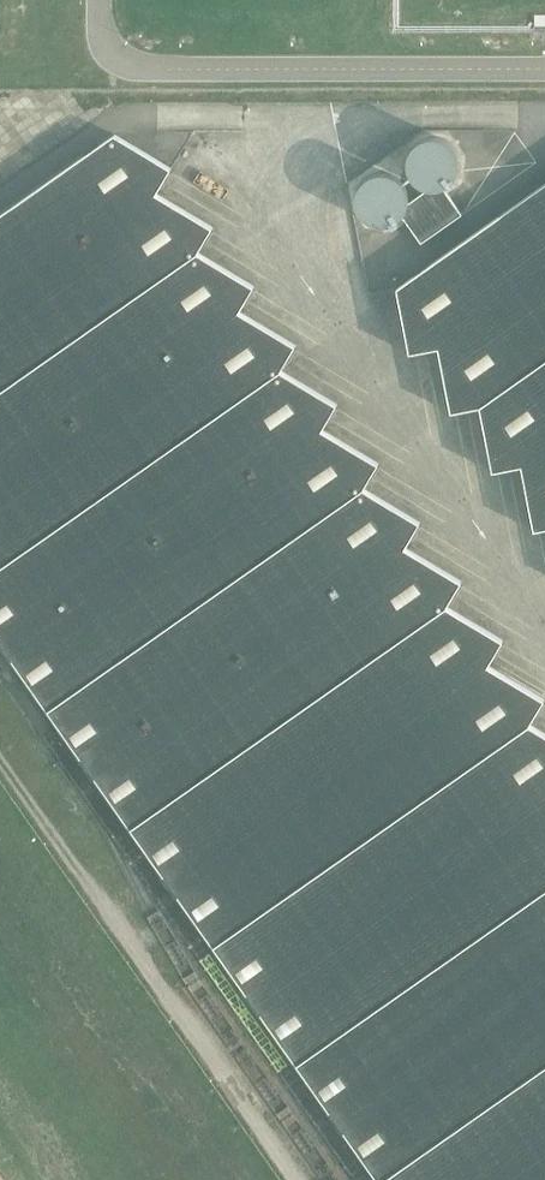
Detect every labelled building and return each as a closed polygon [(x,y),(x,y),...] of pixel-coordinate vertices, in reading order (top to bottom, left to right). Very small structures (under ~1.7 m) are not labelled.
[(530,725),(544,699),(488,666),(504,640),(447,607),(462,581),(406,548),(421,522),(364,489),(379,463),(323,430),(338,404),(281,371),(296,345),(240,312),(255,286),(198,253),(213,228),(157,194),(172,169),(115,135),(0,216),(0,643),(378,1179),(544,1179),(544,734),(530,725)] [(456,162),(456,161),(455,155),(454,151),(451,146),(448,142),(440,137),(430,135),(424,135),(419,137),(411,142),(406,149),(404,154),(403,159),(404,165),(405,169),(410,178),(417,184),(423,186),(427,187),(436,186),(442,184),(447,180),(450,177),(453,172),(455,167),(456,162)] [(403,203),(403,201),(402,197),(401,191),(399,187),(395,183),(390,179),(386,177),(379,175),(374,175),(370,176),(365,178),(360,181),(357,184),(352,192),(351,202),(353,211),(355,216),(358,220),(366,225),(371,227),(377,227),(382,227),(387,225),(395,220),(400,213),(402,208),(403,203)] [(397,289),(410,354),(439,348),(452,413),(480,407),(493,472),(522,466),(534,531),(544,528),(544,184),(397,289)] [(427,190),(410,202),(410,204),(409,208),(407,212),(405,215),(403,218),(421,244),(462,215),(444,189),(441,190),(437,191),(433,191),(431,191),(427,190)]
